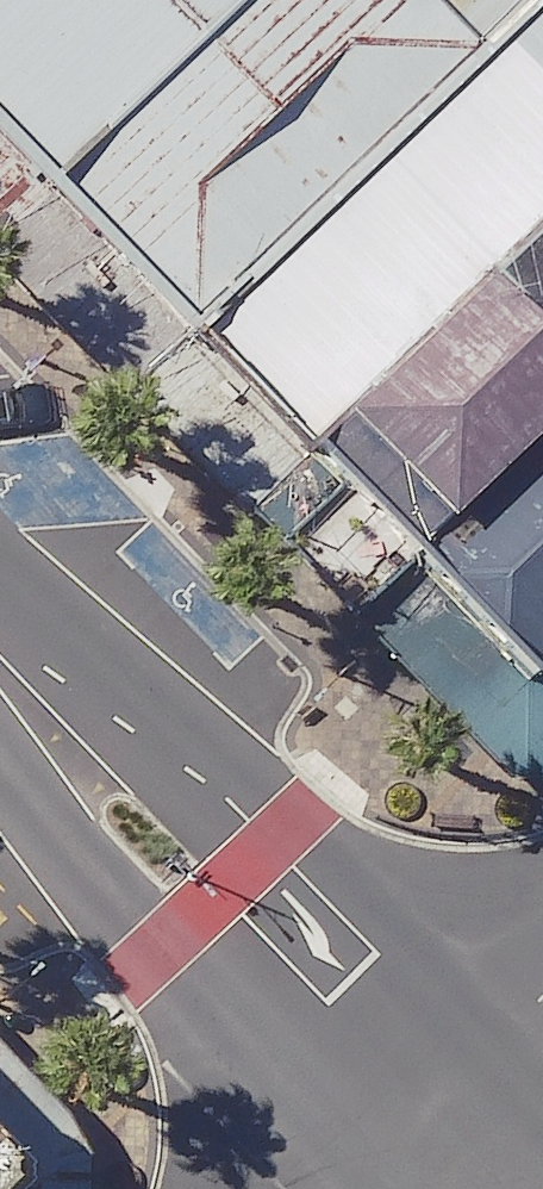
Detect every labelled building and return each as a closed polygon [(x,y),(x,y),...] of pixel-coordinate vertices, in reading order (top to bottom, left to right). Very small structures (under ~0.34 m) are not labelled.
[(0,172),(0,307),(194,514),(542,190),(542,112),(438,0),(186,0),(0,172)] [(186,0),(0,0),(0,172),(186,0)] [(194,514),(309,637),(542,420),(542,190),(194,514)] [(309,637),(412,748),(542,626),(542,420),(309,637)]
